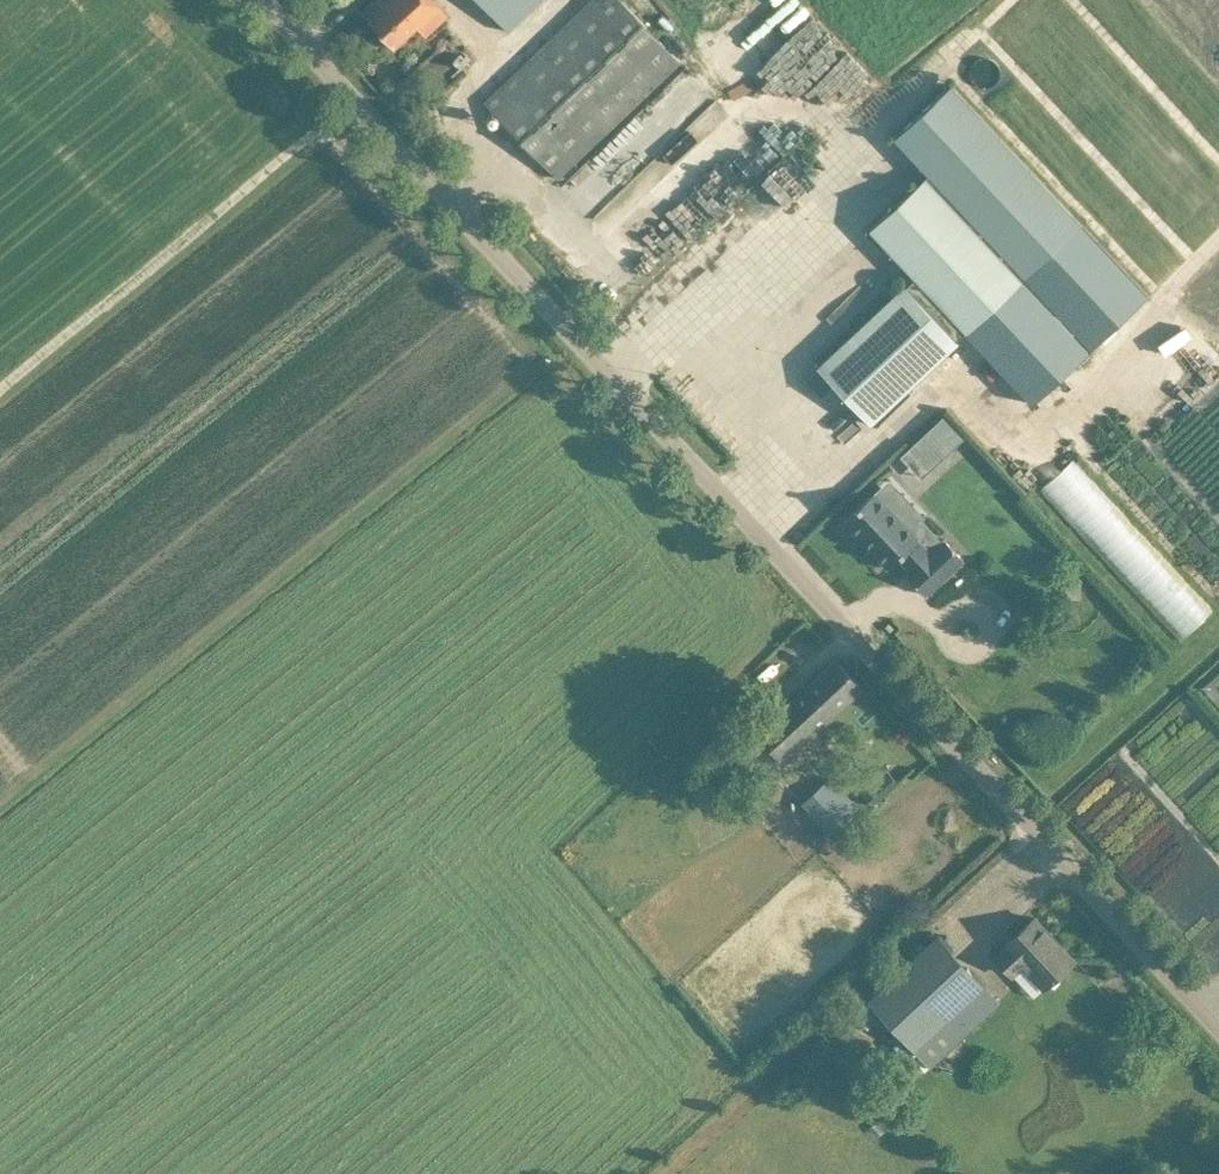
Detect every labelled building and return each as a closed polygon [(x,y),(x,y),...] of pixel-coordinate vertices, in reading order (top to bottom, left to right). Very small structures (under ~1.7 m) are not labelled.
[(363,11),(370,20),(370,21),(395,48),(418,27),(426,35),(449,14),(436,0),(375,0),(363,11)] [(527,13),(541,0),(481,0),(510,30),(527,13)] [(503,85),(486,102),(558,178),(575,161),(680,61),(622,0),(592,0),(503,85)] [(758,36),(773,54),(818,13),(806,0),(799,0),(758,36)] [(835,349),(818,366),(872,423),(889,407),(959,341),(957,339),(965,332),(967,333),(1032,403),(1148,295),(1083,225),(952,85),(895,138),(929,174),(926,176),(869,229),(915,278),(906,286),(905,284),(835,349)] [(671,102),(569,184),(598,219),(656,173),(644,159),(657,148),(653,142),(683,118),(671,102)] [(833,215),(786,259),(796,270),(844,226),(833,215)] [(943,415),(922,435),(943,457),(964,438),(943,415)] [(1218,617),(1218,611),(1079,467),(1050,494),(1193,642),(1218,617)] [(875,490),(843,520),(888,568),(898,558),(909,570),(907,572),(928,594),(964,560),(944,538),(942,540),(921,517),(910,527),(875,490)] [(1090,604),(1092,581),(1078,580),(1076,602),(1090,604)] [(785,761),(846,704),(863,688),(836,659),(758,731),(785,761)] [(861,787),(875,804),(882,798),(899,782),(885,766),(861,787)] [(836,838),(843,832),(858,818),(825,783),(803,802),(807,806),(836,838)] [(998,957),(1013,973),(1034,996),(1074,959),(1035,917),(1005,945),(1008,947),(998,957)] [(929,1067),(982,1018),(1000,1002),(938,935),(921,951),(868,1000),(929,1067)] [(1116,978),(1104,986),(1113,999),(1125,990),(1116,978)]
